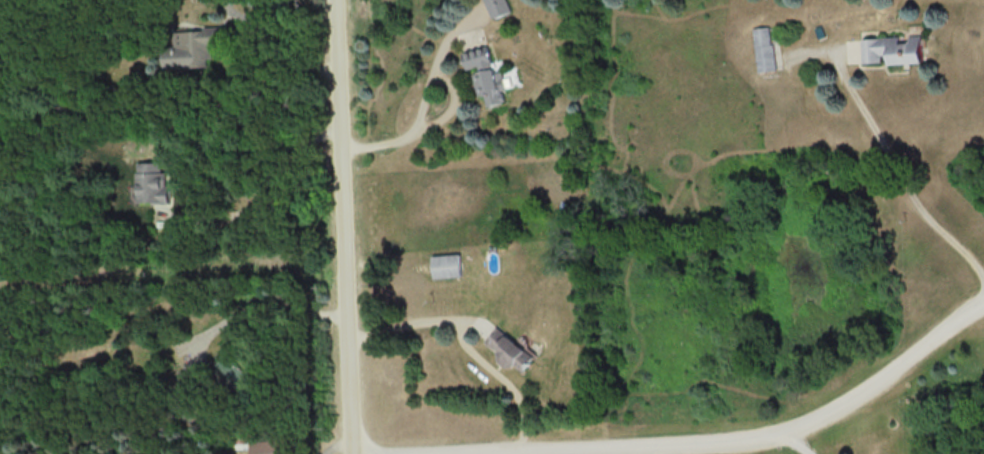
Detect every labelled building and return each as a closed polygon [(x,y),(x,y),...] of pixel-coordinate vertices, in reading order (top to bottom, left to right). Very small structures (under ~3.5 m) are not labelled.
[(493,19),(512,9),(507,0),(484,0),(493,19)] [(758,70),(775,68),(769,25),(752,27),(758,70)] [(172,29),(173,45),(160,46),(161,68),(210,66),(209,45),(220,45),(219,27),(172,29)] [(860,36),(861,63),(922,60),(921,33),(860,36)] [(505,100),(502,90),(509,88),(501,60),(493,62),(488,45),(462,53),(467,70),(472,69),(483,106),(505,100)] [(165,161),(134,162),(135,202),(166,202),(165,161)] [(461,275),(461,252),(429,253),(430,276),(461,275)] [(510,367),(524,351),(497,326),(482,342),(510,367)] [(253,378),(226,352),(212,368),(239,394),(253,378)] [(278,438),(241,442),(242,453),(279,453),(278,438)]
